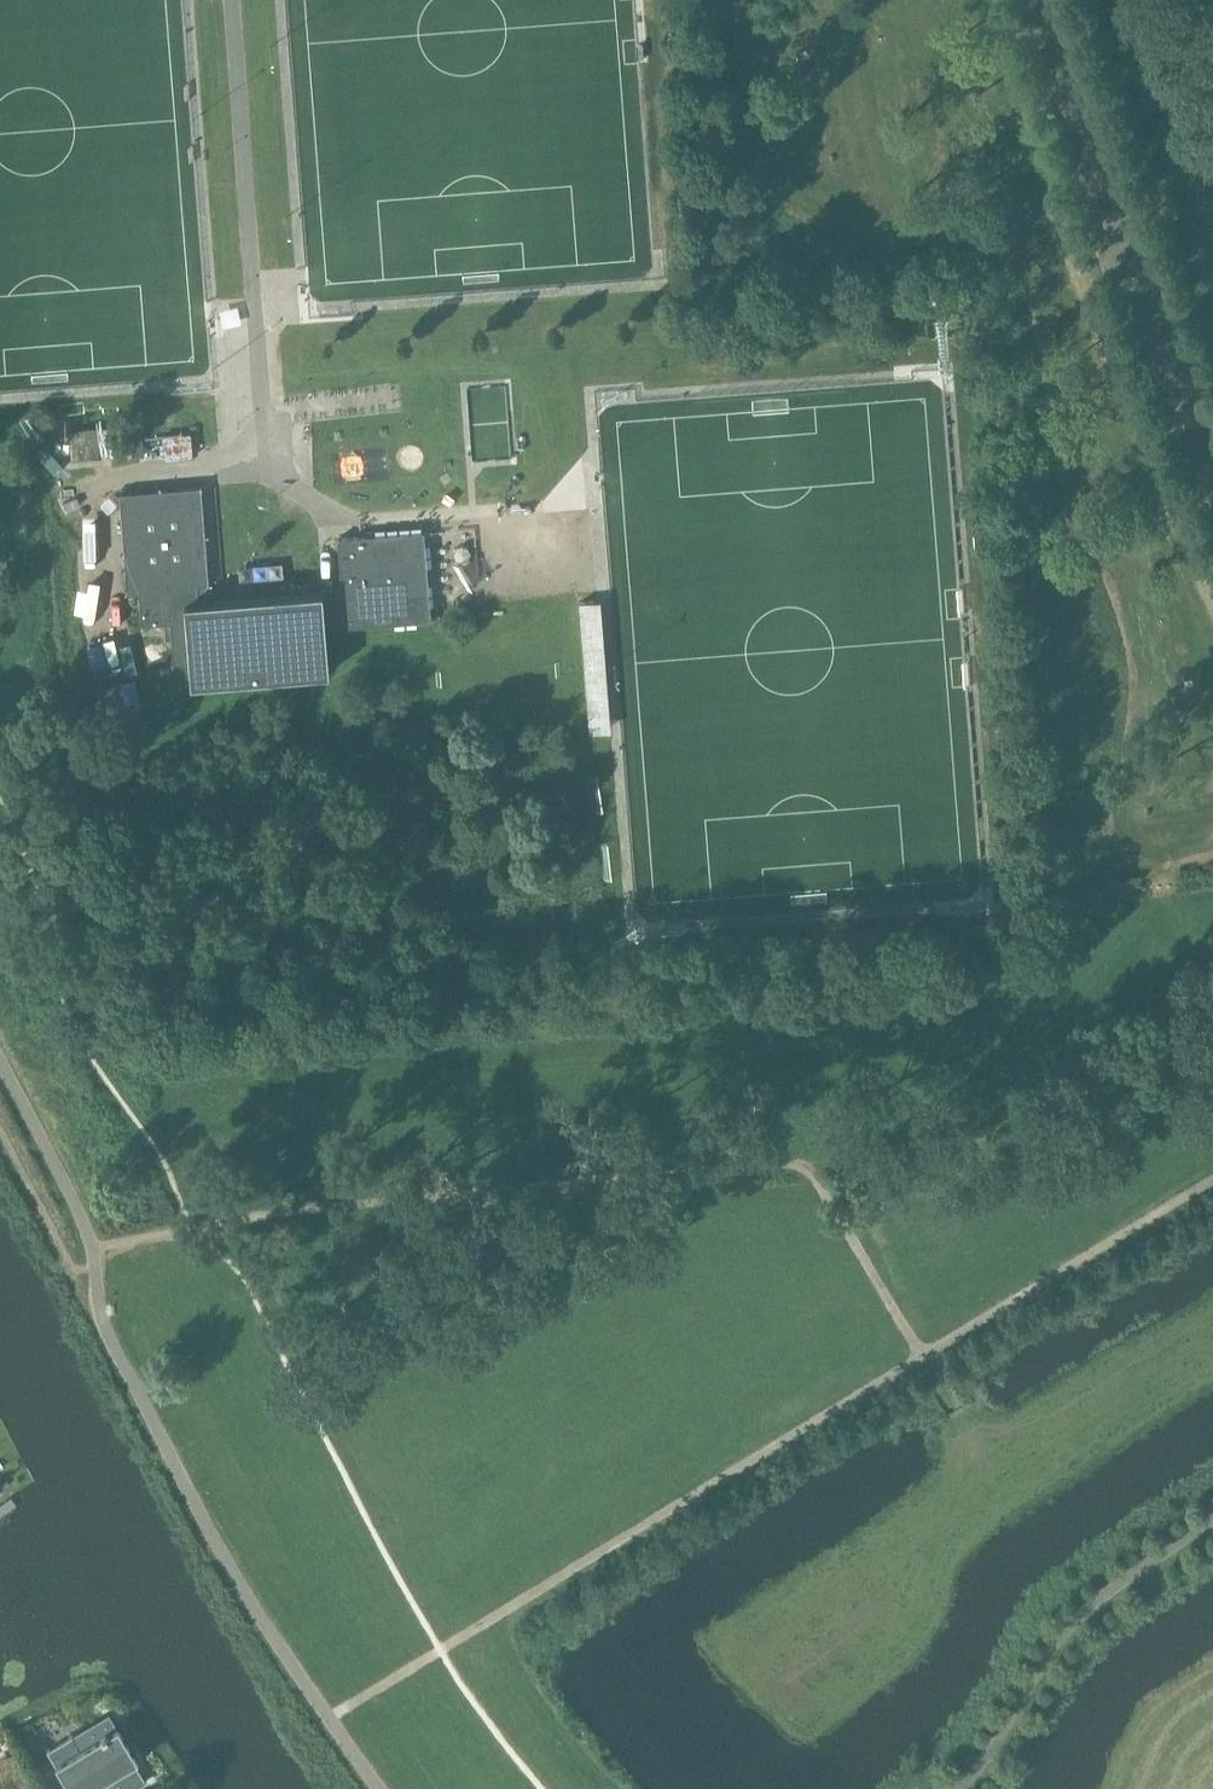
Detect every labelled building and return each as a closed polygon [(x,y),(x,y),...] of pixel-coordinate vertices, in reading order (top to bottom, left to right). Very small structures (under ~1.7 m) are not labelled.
[(97,428),(72,431),(74,458),(110,456),(140,453),(145,453),(144,451),(142,426),(131,427),(132,442),(121,443),(120,426),(97,428)] [(191,433),(163,436),(165,459),(193,455),(192,444),(191,433)] [(169,623),(174,685),(326,673),(323,629),(428,621),(423,532),(335,539),(339,586),(319,587),(320,594),(197,603),(196,586),(206,586),(200,487),(119,493),(126,591),(137,590),(140,625),(169,623)] [(77,497),(63,503),(66,509),(80,504),(77,497)] [(47,1749),(68,1784),(61,1788),(109,1788),(119,1783),(122,1788),(133,1788),(147,1781),(136,1762),(139,1760),(119,1726),(82,1748),(73,1734),(47,1749)]
